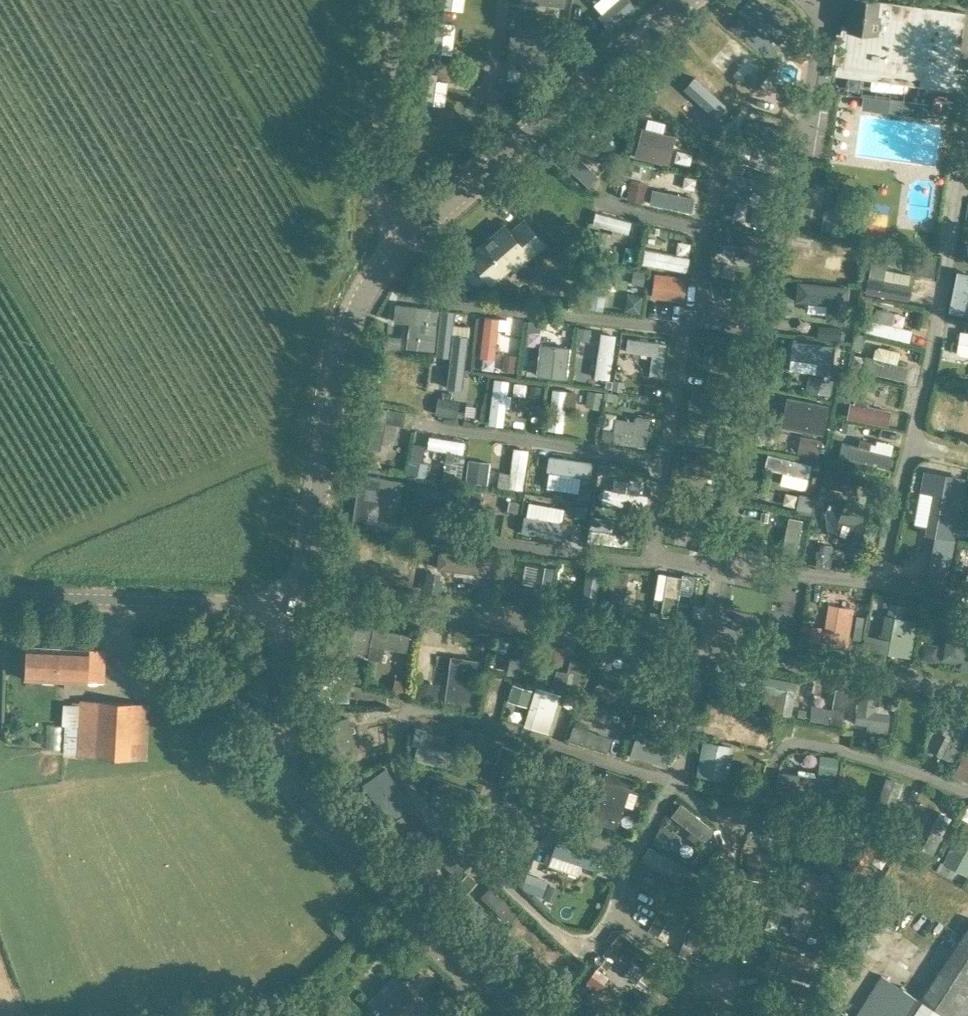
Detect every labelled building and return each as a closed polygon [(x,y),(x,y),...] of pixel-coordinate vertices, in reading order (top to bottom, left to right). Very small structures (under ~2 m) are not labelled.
[(436,7),(451,9),(453,0),(437,0),(436,7)] [(546,13),(562,15),(564,0),(548,0),(547,12),(546,13)] [(598,16),(609,28),(635,6),(630,0),(616,0),(602,12),(598,16)] [(739,10),(740,10),(742,8),(755,19),(753,22),(778,43),(791,28),(759,0),(747,0),(739,10)] [(847,27),(880,31),(884,1),(875,0),(851,0),(847,27)] [(847,27),(847,34),(836,33),(832,65),(842,67),(920,77),(919,86),(967,92),(967,63),(959,62),(965,12),(884,1),(880,31),(847,27)] [(429,17),(424,59),(440,61),(441,53),(444,22),(444,19),(429,17)] [(565,77),(591,55),(565,30),(506,23),(499,63),(499,65),(497,73),(494,81),(491,89),(487,96),(482,103),(471,123),(489,144),(565,77)] [(422,71),(417,102),(433,105),(433,104),(436,80),(437,73),(422,71)] [(695,78),(684,90),(716,118),(727,106),(695,78)] [(653,82),(648,88),(654,94),(660,88),(653,82)] [(865,95),(863,107),(887,110),(887,111),(926,117),(928,104),(889,98),(890,97),(865,94),(865,95)] [(639,98),(628,112),(635,118),(640,113),(641,115),(649,105),(639,98)] [(601,114),(597,129),(609,132),(613,118),(601,114)] [(642,127),(635,156),(667,164),(674,135),(662,132),(665,122),(648,118),(645,128),(642,127)] [(747,122),(744,136),(784,144),(787,129),(747,122)] [(568,146),(558,157),(588,186),(598,176),(568,146)] [(734,173),(732,186),(773,194),(775,182),(734,173)] [(631,181),(626,198),(641,202),(646,186),(631,181)] [(654,190),(651,203),(690,211),(693,198),(654,190)] [(838,192),(830,234),(845,236),(853,194),(838,192)] [(801,206),(799,216),(811,218),(813,209),(801,206)] [(758,211),(750,218),(757,227),(765,220),(758,211)] [(595,212),(592,224),(613,229),(611,234),(621,237),(622,231),(628,233),(631,221),(595,212)] [(544,244),(537,235),(524,220),(510,232),(504,225),(468,256),(471,260),(468,262),(464,269),(465,275),(472,283),(478,285),(485,282),(488,280),(491,283),(523,255),(526,259),(544,244)] [(717,228),(715,240),(723,242),(747,247),(744,259),(761,263),(766,238),(717,228)] [(591,231),(589,241),(602,245),(605,233),(595,230),(595,232),(591,231)] [(645,249),(642,263),(685,271),(688,256),(645,249)] [(868,277),(866,292),(908,299),(910,285),(883,280),(888,255),(873,253),(869,277),(868,277)] [(920,257),(917,273),(933,275),(935,259),(920,257)] [(712,262),(710,274),(718,275),(720,264),(712,262)] [(596,264),(588,306),(603,309),(606,288),(608,278),(610,267),(596,264)] [(633,271),(632,282),(643,284),(645,273),(635,271),(633,271)] [(949,310),(963,313),(967,290),(967,275),(956,273),(949,310)] [(797,293),(797,300),(798,301),(805,302),(806,301),(809,301),(828,303),(828,313),(827,320),(844,322),(847,288),(799,283),(798,292),(797,293)] [(862,295),(859,310),(871,313),(873,298),(862,295)] [(397,304),(395,321),(409,322),(418,323),(417,334),(408,333),(407,347),(432,350),(437,309),(397,304)] [(868,319),(865,331),(908,341),(911,329),(891,324),(893,313),(876,309),(874,321),(868,319)] [(441,310),(435,354),(450,356),(446,387),(462,389),(468,337),(452,335),(453,325),(455,312),(441,310)] [(485,316),(480,356),(494,358),(498,329),(499,318),(485,316)] [(529,321),(528,331),(540,332),(541,322),(529,321)] [(578,327),(577,339),(589,341),(590,329),(578,327)] [(830,327),(828,338),(840,340),(841,328),(830,327)] [(960,343),(967,344),(967,332),(961,331),(960,343)] [(855,333),(852,348),(861,350),(864,335),(855,333)] [(601,335),(594,376),(609,379),(615,337),(601,335)] [(707,338),(705,352),(722,355),(720,367),(744,371),(746,358),(748,359),(751,345),(719,340),(707,338)] [(386,339),(385,351),(400,353),(401,340),(386,339)] [(628,339),(626,351),(652,354),(649,371),(662,373),(666,344),(628,339)] [(792,341),(790,357),(809,360),(817,361),(816,373),(830,375),(834,347),(792,341)] [(537,371),(537,375),(566,378),(569,347),(540,344),(540,347),(537,371)] [(866,356),(863,370),(904,380),(907,366),(896,363),(899,351),(879,347),(875,349),(873,357),(866,356)] [(504,358),(502,369),(505,370),(513,371),(515,360),(504,358)] [(709,375),(707,387),(718,389),(719,383),(719,382),(716,376),(709,375)] [(847,376),(844,390),(858,393),(861,379),(847,376)] [(494,378),(488,423),(503,424),(509,380),(494,378)] [(812,378),(809,390),(827,394),(830,382),(812,378)] [(614,380),(613,390),(622,391),(623,382),(614,380)] [(531,386),(530,395),(539,396),(540,387),(531,386)] [(552,389),(548,429),(562,431),(565,408),(567,391),(552,389)] [(588,390),(585,406),(599,408),(602,393),(588,390)] [(692,390),(687,414),(727,422),(732,398),(692,390)] [(605,391),(603,399),(609,400),(616,401),(618,394),(605,391)] [(438,397),(435,413),(451,416),(454,400),(451,400),(452,394),(442,392),(441,398),(438,397)] [(788,397),(782,426),(822,434),(827,405),(788,397)] [(850,403),(847,417),(887,425),(890,411),(865,406),(867,400),(856,397),(854,404),(850,403)] [(376,407),(368,448),(380,450),(382,442),(385,422),(397,424),(403,425),(405,412),(397,411),(376,407)] [(603,429),(601,440),(645,447),(649,419),(636,417),(635,423),(616,420),(614,431),(603,429)] [(429,435),(426,448),(447,451),(443,478),(460,481),(464,454),(463,454),(465,441),(429,435)] [(717,436),(715,448),(727,450),(728,438),(717,436)] [(805,438),(802,452),(817,455),(820,441),(805,438)] [(842,443),(839,456),(888,468),(891,454),(858,446),(842,443)] [(683,448),(681,461),(684,461),(683,471),(690,472),(692,463),(705,465),(704,474),(723,477),(727,455),(705,451),(683,448)] [(510,473),(508,487),(522,489),(528,451),(513,449),(510,473)] [(374,454),(365,458),(370,470),(380,465),(374,454)] [(549,458),(547,468),(549,471),(581,475),(590,477),(592,462),(551,456),(549,458)] [(469,460),(466,480),(487,483),(489,463),(469,460)] [(413,461),(411,472),(425,475),(427,464),(413,461)] [(598,463),(597,472),(608,474),(610,464),(598,463)] [(830,464),(825,486),(846,490),(846,486),(850,487),(851,482),(871,486),(873,473),(830,464)] [(925,472),(919,500),(931,502),(926,527),(943,530),(942,533),(953,535),(954,531),(953,531),(962,479),(925,472)] [(358,487),(351,526),(366,528),(367,522),(370,509),(372,509),(378,505),(379,504),(380,501),(400,504),(404,481),(362,474),(359,487),(358,487)] [(417,485),(414,500),(452,506),(454,491),(417,485)] [(579,487),(577,498),(588,500),(591,489),(579,487)] [(603,488),(601,502),(644,509),(646,495),(639,494),(612,489),(603,488)] [(470,489),(463,523),(475,525),(482,492),(470,489)] [(509,500),(507,510),(517,512),(519,502),(509,500)] [(844,506),(834,537),(839,538),(840,536),(848,539),(845,550),(866,557),(881,512),(846,501),(844,506)] [(575,505),(574,517),(585,518),(587,507),(575,505)] [(638,511),(636,522),(646,524),(647,512),(638,511)] [(762,512),(761,521),(767,522),(769,513),(762,512)] [(524,516),(520,531),(561,539),(564,523),(561,523),(526,516),(524,516)] [(590,517),(587,540),(587,541),(630,546),(632,535),(631,534),(612,532),(614,520),(597,518),(590,517)] [(788,519),(780,558),(795,561),(803,522),(788,519)] [(936,536),(930,565),(948,568),(954,539),(953,538),(936,535),(936,536)] [(700,544),(698,552),(708,554),(710,546),(700,544)] [(817,550),(816,556),(819,556),(817,566),(828,568),(832,546),(821,545),(820,551),(817,550)] [(440,551),(438,568),(454,570),(474,572),(473,581),(485,583),(486,573),(487,574),(489,557),(440,551)] [(614,570),(606,614),(621,617),(628,573),(614,570)] [(586,571),(581,610),(594,613),(600,573),(586,571)] [(659,572),(655,596),(663,598),(661,608),(660,615),(675,618),(680,593),(691,595),(694,575),(682,573),(682,576),(659,572)] [(428,578),(426,591),(439,593),(441,580),(428,578)] [(655,597),(653,605),(660,607),(661,598),(655,597)] [(865,637),(863,648),(908,656),(912,633),(914,634),(915,625),(909,623),(909,622),(902,621),(903,619),(901,618),(903,606),(889,604),(887,616),(886,616),(881,640),(865,637)] [(694,605),(692,615),(702,617),(704,607),(694,605)] [(803,626),(800,638),(818,641),(831,644),(846,646),(851,623),(844,622),(847,609),(830,606),(825,632),(820,631),(820,629),(803,626)] [(333,619),(329,637),(338,639),(337,645),(365,651),(371,624),(343,617),(342,621),(333,619)] [(940,659),(959,661),(958,667),(967,668),(967,651),(965,651),(967,637),(967,633),(967,627),(955,625),(945,623),(940,659)] [(478,633),(475,648),(487,650),(489,634),(478,633)] [(546,644),(543,659),(563,662),(565,647),(546,644)] [(510,658),(507,673),(530,679),(537,647),(526,645),(522,660),(510,658)] [(24,679),(103,683),(105,649),(25,646),(24,679)] [(922,646),(920,658),(932,660),(933,655),(934,650),(931,647),(922,646)] [(644,651),(637,677),(649,680),(644,697),(669,702),(674,679),(681,680),(684,668),(653,661),(655,653),(644,651)] [(449,670),(444,701),(471,705),(477,660),(463,658),(461,672),(449,670)] [(348,666),(347,677),(359,678),(359,667),(348,666)] [(492,667),(490,675),(501,676),(502,669),(492,667)] [(602,671),(594,695),(629,707),(637,683),(602,671)] [(588,676),(582,691),(589,693),(595,678),(588,676)] [(315,679),(314,701),(333,701),(347,702),(348,689),(332,688),(333,680),(315,679)] [(513,684),(508,699),(527,705),(531,690),(521,687),(513,684)] [(419,685),(417,697),(437,700),(438,688),(419,685)] [(537,687),(526,724),(548,731),(555,709),(542,705),(547,690),(537,687)] [(812,705),(810,719),(842,724),(847,691),(835,689),(832,709),(812,705)] [(889,695),(888,707),(895,708),(897,696),(889,695)] [(858,710),(856,722),(868,723),(868,729),(886,731),(888,714),(873,712),(875,698),(861,697),(859,710),(858,710)] [(79,726),(77,756),(146,760),(148,724),(149,704),(81,699),(80,706),(79,726)] [(932,699),(930,711),(947,714),(949,702),(932,699)] [(580,704),(577,714),(587,718),(591,708),(580,704)] [(317,707),(316,717),(325,717),(326,708),(317,707)] [(799,709),(798,716),(805,717),(806,711),(799,709)] [(348,717),(317,725),(326,760),(357,752),(348,717)] [(937,754),(952,762),(967,731),(967,725),(952,717),(943,734),(947,736),(937,754)] [(575,720),(570,738),(605,749),(608,737),(586,730),(587,724),(575,720)] [(459,727),(456,743),(471,745),(474,730),(459,727)] [(415,728),(412,744),(418,745),(415,759),(459,769),(462,755),(440,750),(424,746),(426,735),(427,731),(415,728)] [(638,728),(630,756),(666,766),(674,738),(638,728)] [(704,742),(698,774),(722,778),(726,756),(729,757),(730,746),(704,742)] [(487,760),(481,777),(491,780),(490,781),(504,785),(515,749),(501,745),(496,763),(487,760)] [(550,753),(546,764),(557,769),(561,758),(550,753)] [(822,756),(820,772),(836,774),(837,758),(822,756)] [(364,782),(362,784),(370,796),(393,819),(411,806),(385,768),(376,774),(364,782)] [(342,769),(332,775),(339,785),(349,778),(342,769)] [(606,769),(603,778),(630,787),(633,779),(606,769)] [(805,776),(799,775),(779,773),(776,796),(828,802),(831,779),(816,777),(815,781),(804,780),(805,776)] [(429,775),(424,788),(449,797),(466,803),(471,789),(447,781),(429,775)] [(886,778),(874,813),(888,818),(900,783),(886,778)] [(602,781),(589,818),(617,828),(625,805),(632,807),(636,793),(629,791),(630,790),(602,781)] [(477,782),(475,790),(486,793),(488,785),(477,782)] [(705,785),(704,795),(712,797),(714,787),(705,785)] [(681,805),(672,815),(694,832),(690,838),(698,844),(702,839),(704,840),(713,830),(681,805)] [(412,808),(403,815),(410,825),(419,818),(412,808)] [(854,811),(851,817),(862,821),(865,815),(854,811)] [(940,812),(922,848),(933,854),(950,817),(940,812)] [(507,823),(501,833),(508,837),(504,844),(517,851),(509,865),(519,871),(537,840),(507,823)] [(661,826),(652,843),(662,848),(671,831),(661,826)] [(879,827),(876,843),(884,845),(887,829),(879,827)] [(434,832),(424,843),(454,875),(465,865),(448,847),(434,832)] [(932,866),(951,877),(956,869),(966,874),(967,870),(967,843),(958,837),(944,863),(936,858),(932,866)] [(558,839),(549,865),(578,874),(582,863),(595,868),(600,853),(558,839)] [(845,864),(860,872),(874,848),(860,839),(845,864)] [(806,841),(803,855),(818,859),(822,845),(806,841)] [(643,858),(642,860),(681,882),(688,868),(650,847),(648,849),(643,858)] [(797,857),(784,872),(789,876),(802,862),(797,857)] [(749,861),(746,876),(760,880),(761,878),(767,879),(769,868),(763,866),(764,865),(749,861)] [(832,905),(846,916),(864,895),(828,864),(816,878),(839,897),(832,905)] [(467,874),(457,885),(465,893),(475,882),(467,874)] [(527,874),(522,888),(540,895),(545,880),(527,874)] [(662,884),(656,894),(666,900),(671,890),(662,884)] [(492,887),(482,897),(507,921),(517,911),(492,887)] [(780,896),(775,909),(795,917),(789,932),(801,937),(812,909),(780,896)] [(660,912),(649,931),(658,936),(669,917),(660,912)] [(333,929),(342,937),(350,929),(341,921),(333,929)] [(681,949),(679,953),(712,968),(727,937),(693,922),(681,949)] [(821,929),(819,937),(839,944),(842,936),(821,929)] [(967,1009),(967,933),(965,930),(919,1000),(880,975),(855,1015),(963,1015),(967,1009)] [(621,932),(611,944),(627,956),(634,962),(644,969),(644,970),(654,959),(621,932)] [(819,947),(816,957),(827,960),(830,950),(819,947)] [(771,948),(766,968),(807,979),(813,959),(771,948)] [(596,969),(587,981),(597,988),(606,976),(596,969)] [(366,1015),(365,1015),(414,1015),(428,1002),(404,980),(383,1003),(380,1000),(366,1015)] [(757,987),(755,999),(791,1006),(793,995),(757,987)] [(798,989),(796,999),(807,1001),(809,991),(798,989)]
